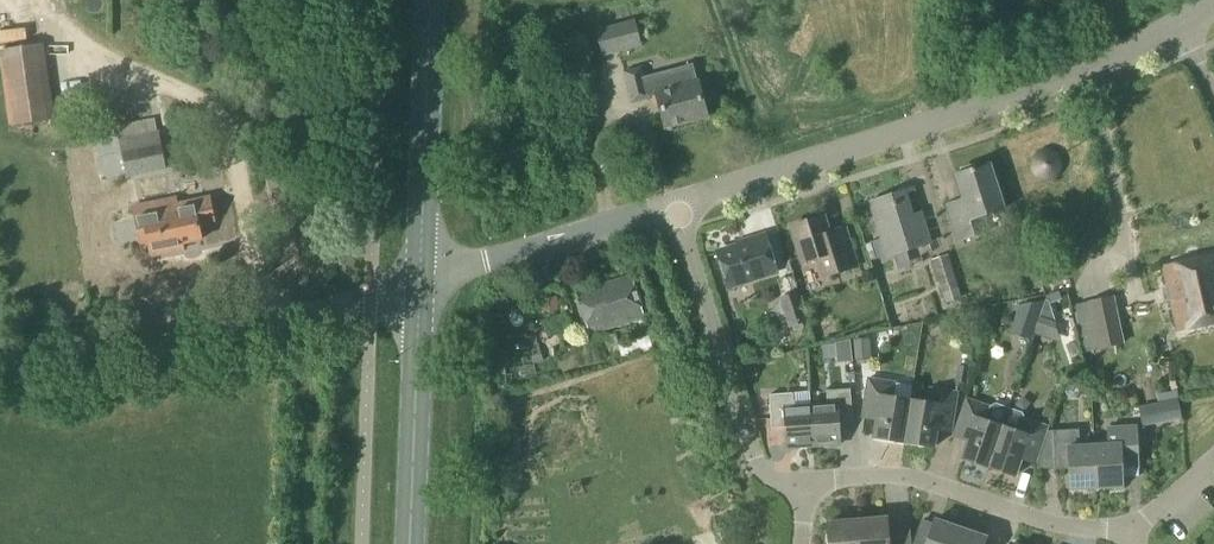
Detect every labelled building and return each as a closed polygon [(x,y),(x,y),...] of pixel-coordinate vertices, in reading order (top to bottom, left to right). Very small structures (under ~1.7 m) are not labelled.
[(613,24),(616,33),(637,28),(634,19),(613,24)] [(11,125),(46,120),(35,46),(0,51),(11,125)] [(630,105),(649,100),(641,67),(622,72),(630,105)] [(690,80),(687,67),(671,71),(676,89),(656,95),(665,127),(707,116),(696,78),(690,80)] [(126,178),(166,170),(158,131),(118,139),(126,178)] [(958,241),(987,232),(982,216),(1004,209),(990,164),(956,174),(966,206),(949,212),(958,241)] [(915,223),(905,192),(871,203),(882,240),(888,238),(893,255),(931,244),(924,220),(915,223)] [(215,221),(210,197),(176,204),(175,199),(134,207),(142,248),(150,247),(152,257),(185,250),(183,243),(202,240),(199,224),(215,221)] [(834,246),(825,218),(791,228),(802,263),(815,259),(821,279),(859,267),(851,240),(834,246)] [(729,287),(777,273),(766,236),(747,242),(748,244),(719,253),(729,287)] [(945,304),(956,301),(961,299),(948,255),(931,260),(945,304)] [(1213,325),(1213,256),(1165,267),(1178,332),(1213,325)] [(589,333),(644,316),(632,275),(577,292),(589,333)] [(789,328),(807,323),(797,293),(779,299),(789,328)] [(1097,351),(1124,345),(1114,296),(1086,302),(1086,303),(1073,306),(1083,353),(1097,350),(1097,351)] [(558,310),(556,297),(539,299),(540,312),(558,310)] [(1051,341),(1058,322),(1055,320),(1048,301),(1045,300),(1033,334),(1051,341)] [(1018,306),(1013,324),(1033,331),(1044,301),(1018,306)] [(869,338),(853,339),(855,361),(871,359),(869,338)] [(837,363),(852,361),(850,339),(835,343),(837,363)] [(563,373),(606,358),(600,341),(576,349),(577,353),(559,359),(563,373)] [(967,385),(970,367),(957,365),(954,383),(967,385)] [(491,389),(506,388),(504,367),(489,369),(491,389)] [(904,443),(910,401),(894,398),(896,383),(866,378),(862,407),(879,410),(874,438),(904,443)] [(1153,382),(1136,385),(1140,404),(1156,401),(1153,382)] [(910,401),(904,443),(934,447),(938,419),(953,421),(958,392),(929,387),(926,403),(910,401)] [(810,407),(813,446),(841,445),(840,424),(852,423),(850,390),(826,392),(827,406),(810,407)] [(813,446),(810,407),(794,408),(793,394),(769,395),(771,429),(785,429),(786,448),(813,446)] [(989,467),(1008,408),(995,404),(989,407),(965,399),(955,425),(972,431),(963,458),(989,467)] [(1142,427),(1181,419),(1177,400),(1138,408),(1142,427)] [(1008,408),(989,467),(1017,476),(1026,449),(1039,454),(1049,427),(1024,418),(1022,413),(1008,408)] [(1094,446),(1096,488),(1124,486),(1123,469),(1139,468),(1136,426),(1105,427),(1106,445),(1094,446)] [(1096,488),(1094,446),(1079,447),(1078,430),(1053,432),(1055,461),(1070,460),(1072,490),(1096,488)] [(858,543),(888,543),(886,518),(857,520),(858,543)] [(961,528),(935,519),(926,543),(955,543),(961,528)] [(857,520),(827,523),(829,543),(858,543),(857,520)] [(987,537),(961,528),(955,543),(984,543),(987,537)]
